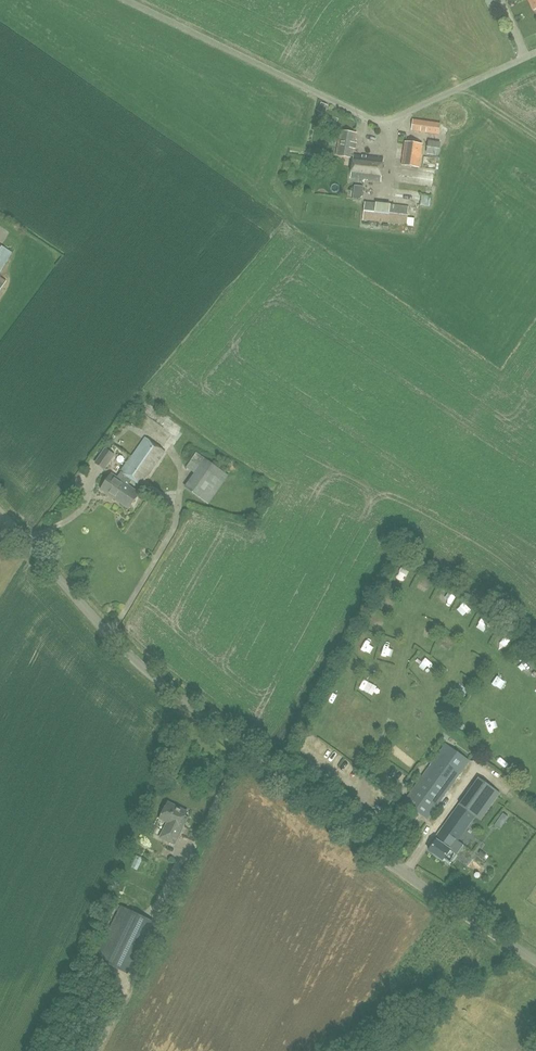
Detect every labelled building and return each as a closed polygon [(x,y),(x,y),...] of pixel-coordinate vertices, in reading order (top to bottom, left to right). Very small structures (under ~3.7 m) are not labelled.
[(413,131),(440,134),(441,124),(415,120),(413,131)] [(338,156),(354,158),(355,154),(353,154),(356,133),(342,131),(338,156)] [(406,142),(402,165),(420,168),(423,145),(406,142)] [(427,142),(428,151),(442,150),(442,142),(427,142)] [(385,159),(355,154),(354,158),(351,178),(382,182),(385,159)] [(366,203),(364,220),(415,226),(416,219),(408,218),(409,208),(366,203)] [(143,486),(161,460),(166,452),(147,438),(122,472),(127,476),(123,482),(129,486),(133,480),(143,486)] [(115,455),(106,449),(95,464),(104,470),(115,455)] [(209,504),(229,475),(197,453),(192,459),(186,467),(194,473),(185,487),(209,504)] [(129,486),(123,482),(112,474),(101,489),(130,509),(140,494),(129,486)] [(389,589),(384,598),(391,602),(396,594),(389,589)] [(376,613),(372,622),(377,624),(381,615),(376,613)] [(433,631),(437,622),(432,619),(427,629),(433,631)] [(357,639),(363,647),(369,641),(363,634),(357,639)] [(439,649),(451,654),(455,642),(444,637),(439,649)] [(471,664),(479,669),(484,660),(477,655),(471,664)] [(363,676),(369,685),(377,679),(371,671),(363,676)] [(428,819),(468,763),(444,746),(404,802),(428,819)] [(474,818),(480,822),(499,795),(478,780),(442,830),(446,833),(459,842),(460,841),(458,840),(474,818)] [(161,837),(175,844),(185,827),(182,825),(189,812),(170,802),(161,819),(171,824),(169,828),(167,827),(161,837)] [(452,852),(459,842),(446,833),(439,842),(437,841),(430,851),(443,861),(450,850),(452,852)] [(153,922),(122,907),(96,958),(128,973),(153,922)]
